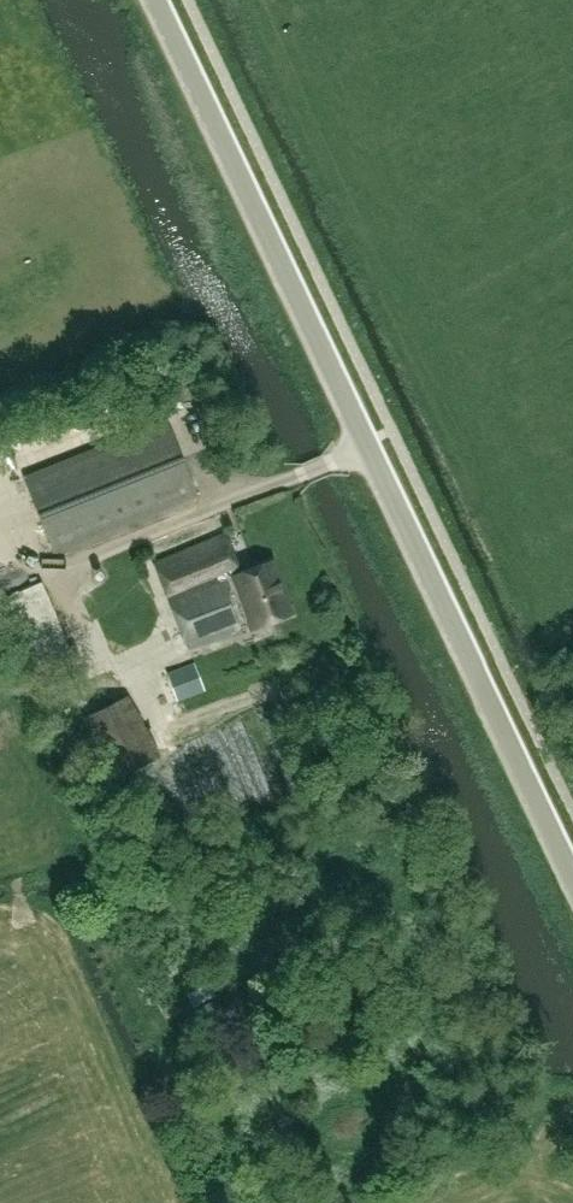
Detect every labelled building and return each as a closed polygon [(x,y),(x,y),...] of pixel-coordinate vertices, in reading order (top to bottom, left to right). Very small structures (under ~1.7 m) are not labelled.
[(235,425),(235,413),(224,414),(225,427),(235,425)] [(24,477),(54,552),(197,495),(167,420),(24,477)] [(253,628),(291,613),(271,560),(240,572),(226,534),(154,563),(168,597),(167,597),(187,648),(240,627),(239,623),(249,619),(253,628)] [(45,582),(8,595),(42,675),(75,660),(81,658),(76,644),(69,647),(47,596),(50,595),(45,582)] [(192,660),(160,672),(171,701),(203,689),(192,660)] [(128,696),(85,718),(116,778),(159,757),(128,696)]
